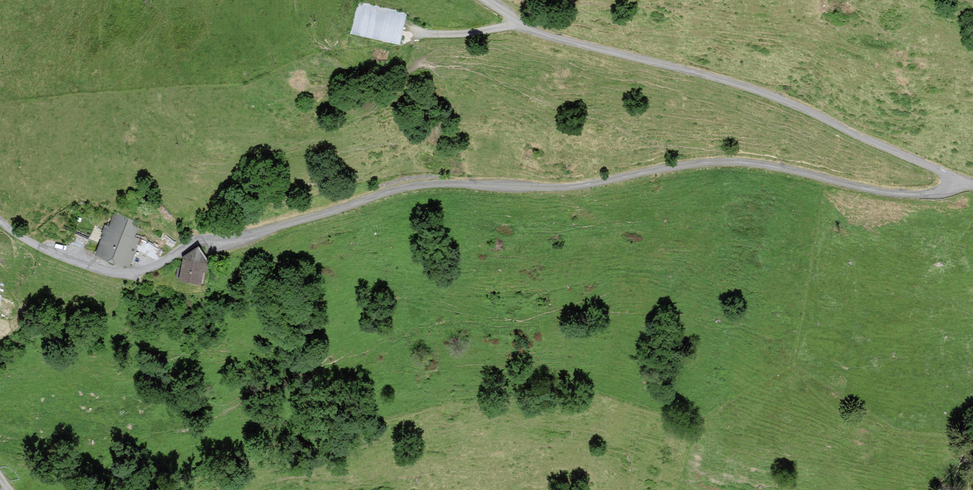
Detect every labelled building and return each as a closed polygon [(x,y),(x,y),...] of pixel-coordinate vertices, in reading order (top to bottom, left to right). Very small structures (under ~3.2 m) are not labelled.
[(404,13),(357,4),(351,32),(398,42),(404,13)] [(138,223),(115,215),(110,227),(105,225),(103,232),(105,233),(97,253),(128,264),(138,239),(133,237),(138,223)] [(206,261),(198,244),(184,256),(179,277),(201,282),(206,261)]
